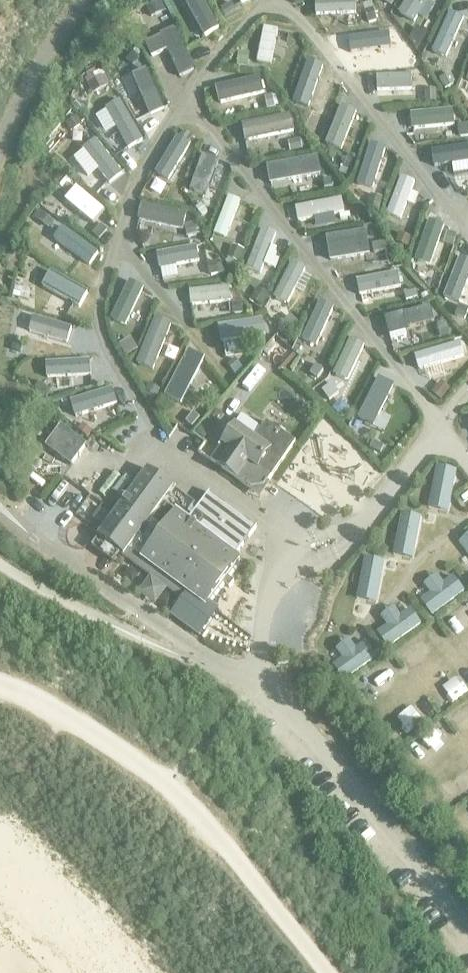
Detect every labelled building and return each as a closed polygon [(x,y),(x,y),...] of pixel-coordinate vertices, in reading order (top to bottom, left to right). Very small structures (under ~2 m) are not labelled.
[(199,0),(180,0),(201,40),(216,32),(199,0)] [(353,16),(353,0),(313,2),(314,18),(353,16)] [(397,16),(412,26),(429,0),(407,0),(397,16)] [(463,21),(448,14),(430,54),(445,61),(463,21)] [(174,29),(145,42),(152,58),(168,51),(181,78),(194,71),(174,29)] [(268,68),(275,32),(262,30),(255,65),(268,68)] [(390,51),(388,35),(346,40),(348,56),(390,51)] [(307,111),(321,69),(306,64),(291,106),(307,111)] [(162,114),(144,72),(130,78),(147,120),(162,114)] [(409,93),(409,78),(377,79),(377,93),(409,93)] [(92,98),(105,101),(110,82),(97,79),(92,98)] [(261,98),(257,80),(213,91),(217,108),(261,98)] [(424,94),(437,94),(438,82),(424,81),(424,94)] [(140,144),(118,103),(103,111),(126,152),(140,144)] [(323,122),(326,105),(316,103),(313,120),(323,122)] [(355,115),(340,108),(324,147),(339,154),(355,115)] [(452,128),(451,112),(408,116),(410,132),(452,128)] [(291,136),(287,118),(239,128),(243,146),(291,136)] [(189,147),(176,139),(153,176),(166,184),(189,147)] [(120,177),(93,142),(80,152),(107,187),(120,177)] [(384,152),(368,147),(355,188),(371,193),(384,152)] [(429,153),(431,170),(467,165),(467,148),(429,153)] [(217,165),(198,159),(186,194),(205,200),(217,165)] [(319,179),(315,161),(264,170),(268,189),(319,179)] [(413,185),(399,180),(385,218),(399,223),(413,185)] [(102,214),(73,190),(62,204),(90,228),(102,214)] [(224,242),(238,203),(226,199),(212,238),(224,242)] [(342,216),(339,202),(293,211),(296,225),(342,216)] [(181,234),(184,217),(139,208),(136,225),(181,234)] [(429,269),(442,228),(428,223),(414,265),(429,269)] [(408,242),(408,227),(396,227),(396,242),(408,242)] [(95,256),(60,230),(51,242),(87,268),(95,256)] [(274,238),(261,233),(245,272),(258,277),(274,238)] [(368,259),(364,235),(324,242),(328,266),(368,259)] [(197,265),(195,249),(155,257),(158,272),(197,265)] [(459,260),(442,301),(457,307),(467,280),(467,263),(459,260)] [(304,273),(290,266),(271,301),(285,309),(304,273)] [(84,297),(47,276),(40,289),(77,310),(84,297)] [(399,292),(397,277),(355,283),(357,298),(399,292)] [(122,331),(141,291),(127,284),(108,324),(122,331)] [(228,305),(227,290),(188,293),(190,308),(228,305)] [(41,305),(36,319),(77,334),(82,320),(41,305)] [(331,311),(318,305),(301,343),(315,349),(331,311)] [(433,327),(429,311),(381,322),(386,341),(406,336),(405,333),(433,327)] [(70,332),(31,320),(27,335),(66,347),(70,332)] [(151,374),(170,328),(153,321),(134,368),(151,374)] [(264,340),(261,322),(215,328),(218,346),(264,340)] [(131,331),(118,337),(125,350),(138,344),(131,331)] [(363,349),(350,343),(332,378),(345,384),(363,349)] [(461,359),(457,344),(415,358),(419,372),(461,359)] [(179,409),(203,362),(187,354),(162,401),(179,409)] [(89,377),(88,363),(52,366),(53,380),(89,377)] [(429,387),(440,396),(450,382),(439,374),(429,387)] [(393,391),(378,383),(356,423),(371,431),(393,391)] [(245,384),(229,400),(239,411),(256,395),(245,384)] [(114,409),(109,392),(68,404),(73,421),(114,409)] [(235,428),(210,463),(225,474),(251,491),(263,489),(269,481),(294,445),(264,424),(252,441),(235,428)] [(60,427),(44,448),(70,468),(86,447),(60,427)] [(296,470),(286,471),(287,489),(312,488),(310,445),(294,446),(296,470)] [(99,500),(108,507),(133,476),(124,469),(99,500)] [(456,473),(437,469),(430,502),(449,506),(456,473)] [(173,489),(148,470),(98,538),(123,556),(128,550),(162,503),(172,489),(173,489)] [(128,550),(123,556),(137,567),(165,588),(171,581),(187,593),(171,614),(200,635),(217,612),(216,611),(215,612),(206,606),(222,584),(229,589),(234,583),(227,578),(240,561),(235,557),(257,529),(209,493),(187,522),(176,514),(187,500),(172,489),(162,503),(128,550)] [(421,519),(401,515),(395,549),(414,553),(421,519)] [(62,519),(54,531),(74,546),(83,533),(62,519)] [(384,562),(365,559),(359,593),(377,597),(384,562)] [(421,602),(432,616),(464,592),(453,577),(443,584),(437,576),(424,586),(431,595),(421,602)] [(459,601),(467,615),(467,595),(459,601)] [(421,625),(410,610),(400,617),(393,608),(380,618),(387,627),(377,634),(388,649),(421,625)] [(342,659),(332,667),(344,682),(376,658),(365,643),(356,650),(349,641),(336,651),(342,659)] [(455,674),(436,677),(440,695),(458,691),(455,674)] [(447,708),(457,725),(467,719),(467,702),(465,698),(447,708)] [(384,723),(397,737),(418,717),(404,703),(384,723)] [(455,808),(463,825),(467,823),(467,802),(455,808)]
